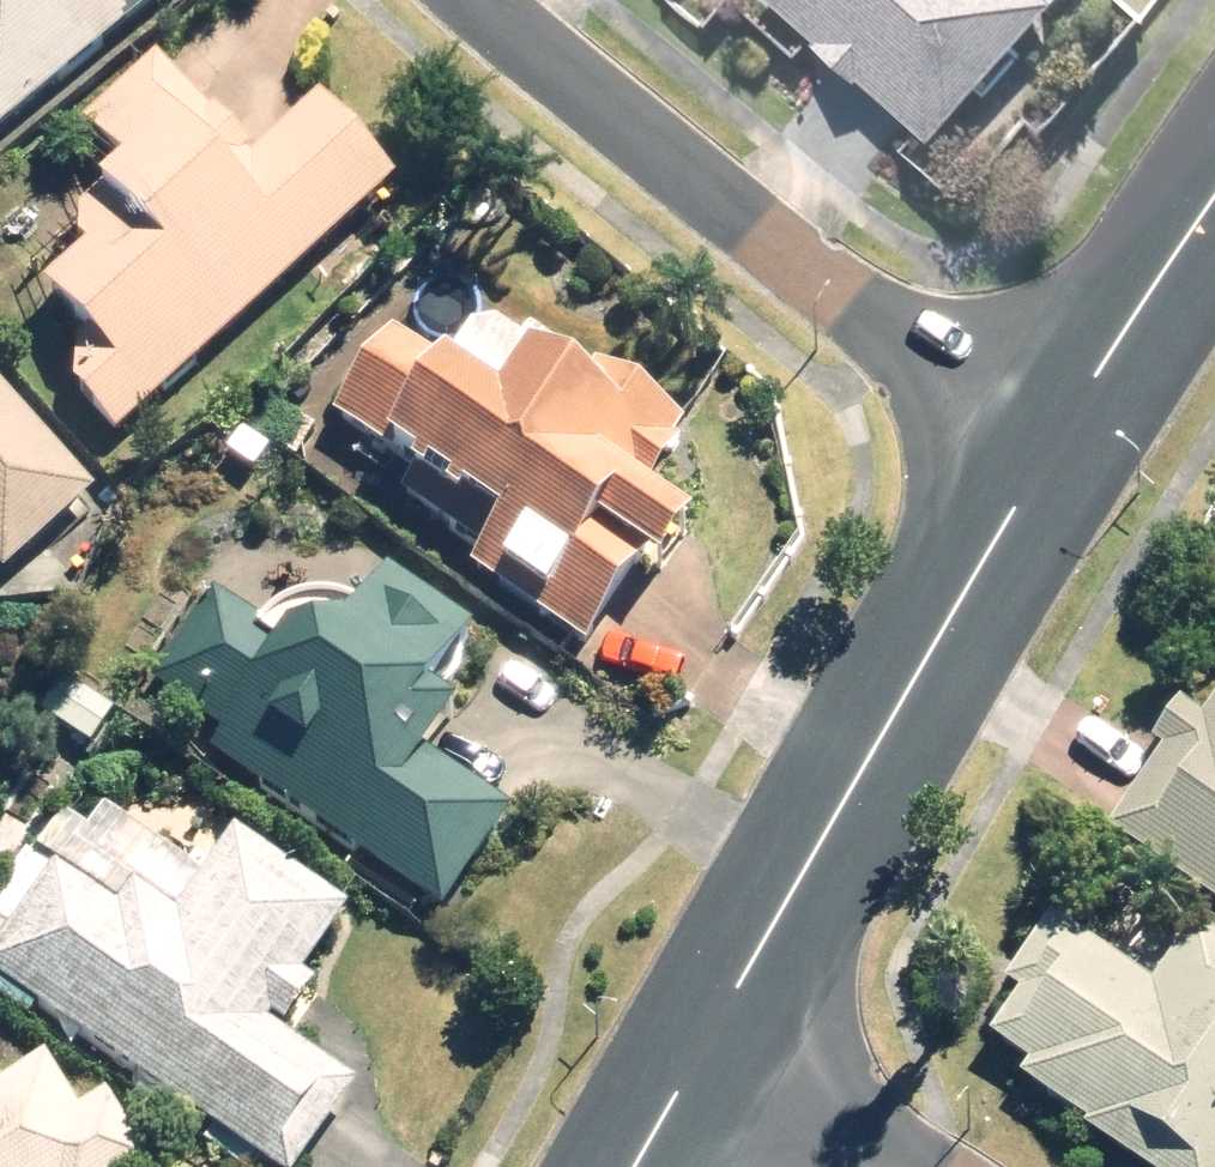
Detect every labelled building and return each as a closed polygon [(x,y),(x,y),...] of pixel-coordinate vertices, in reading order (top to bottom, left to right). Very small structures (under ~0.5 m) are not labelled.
[(172,0),(0,0),(0,139),(172,0)] [(1007,40),(1043,0),(754,0),(840,76),(915,144),(963,89),(975,99),(1018,51),(1007,40)] [(109,448),(385,192),(310,112),(248,169),(157,70),(72,149),(113,193),(57,245),(77,266),(26,313),(76,367),(53,388),(109,448)] [(681,442),(582,371),(562,399),(508,361),(500,372),(463,347),(437,384),(380,344),(302,455),(453,562),(447,570),(579,663),(628,595),(638,602),(681,542),(634,508),(681,442)] [(0,410),(0,581),(85,506),(0,410)] [(471,643),(384,584),(354,617),(352,616),(348,615),(345,614),(342,613),(338,613),(335,612),(331,612),(327,612),(324,611),(320,611),(317,612),(313,612),(310,612),(306,613),(303,613),(299,614),(296,615),(292,615),(289,617),(286,618),(282,619),(279,620),(276,622),(273,624),(270,625),(267,627),(264,629),(261,631),(258,633),(255,636),(253,638),(250,640),(248,643),(197,609),(138,698),(199,739),(183,763),(430,927),(501,820),(424,768),(467,704),(441,687),(471,643)] [(1087,841),(1214,926),(1214,690),(1184,737),(1164,724),(1087,841)] [(0,933),(0,995),(247,1166),(302,1166),(352,1095),(278,1043),(307,1000),(288,987),(337,917),(226,839),(168,923),(124,892),(106,918),(18,856),(0,882),(0,928),(2,929),(0,933)] [(1180,925),(1131,992),(1048,931),(961,1051),(1120,1166),(1214,1166),(1214,951),(1180,925)] [(98,1103),(66,1121),(39,1069),(0,1090),(0,1166),(132,1166),(98,1103)]
